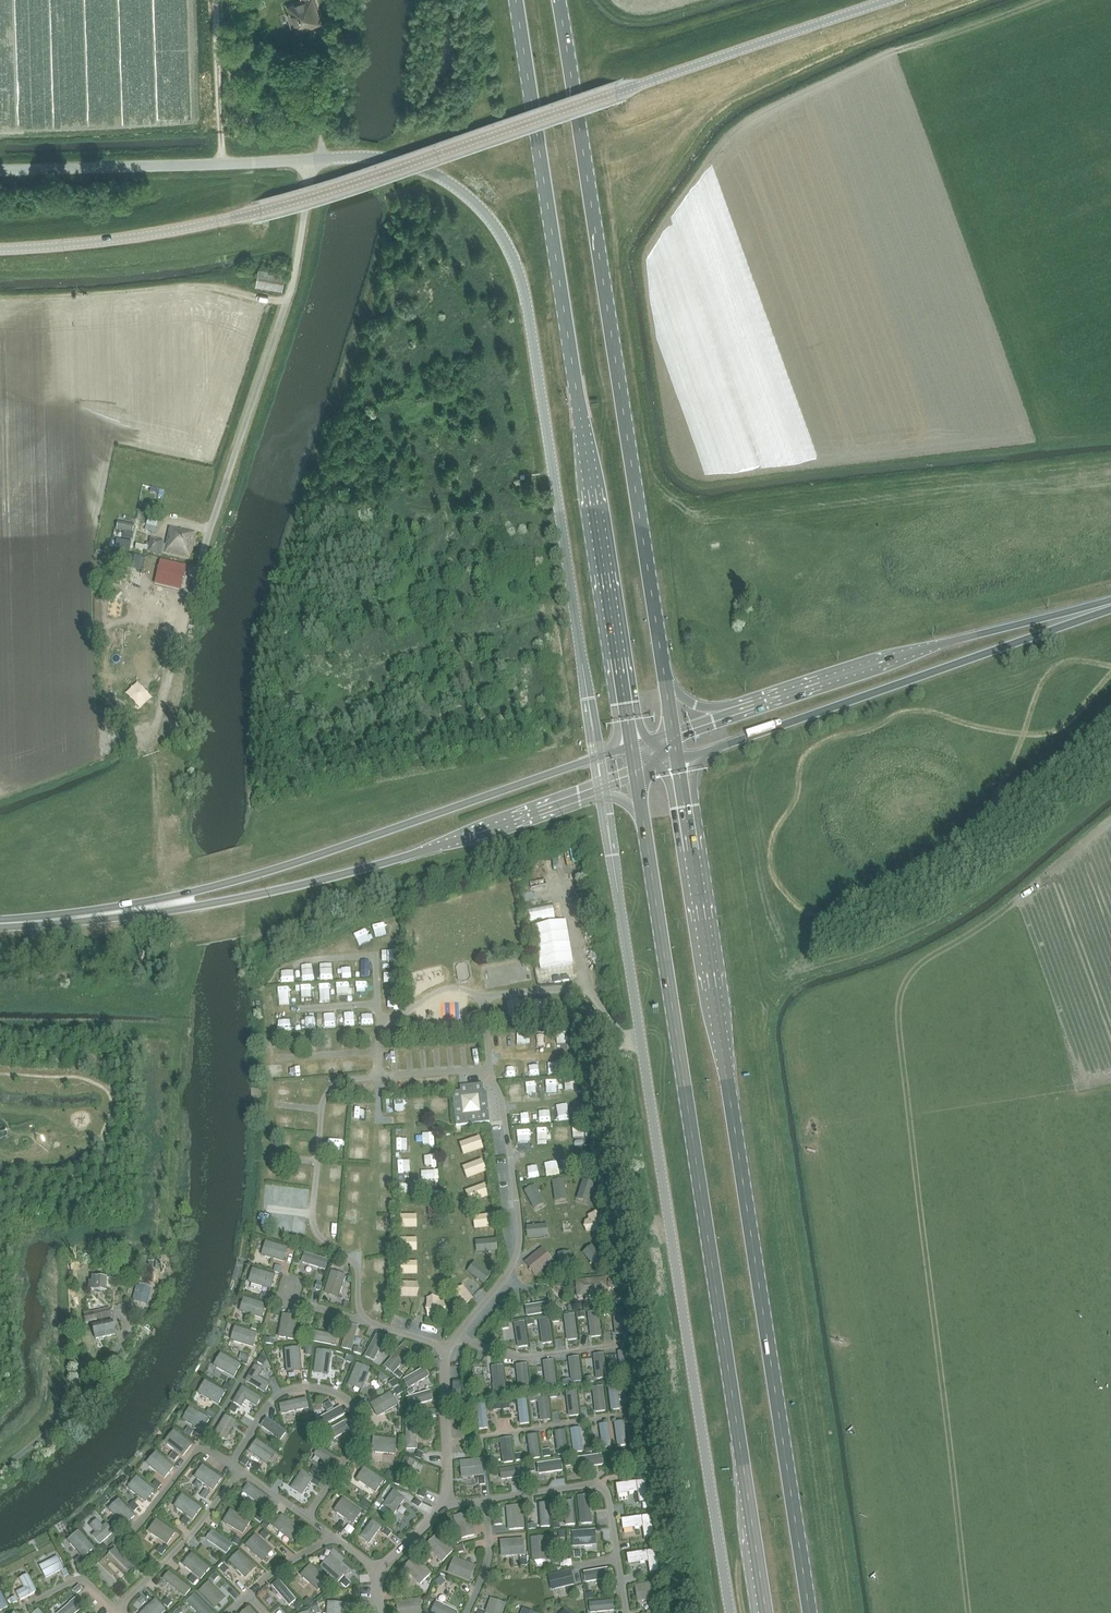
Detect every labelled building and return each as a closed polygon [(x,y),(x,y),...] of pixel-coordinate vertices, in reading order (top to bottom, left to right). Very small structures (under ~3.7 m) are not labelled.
[(323,24),(314,0),(301,0),(302,1),(287,7),(297,34),(323,24)] [(283,291),(285,274),(259,270),(256,286),(283,291)] [(133,534),(134,525),(118,522),(117,531),(133,534)] [(195,534),(172,529),(170,528),(168,538),(159,536),(157,547),(154,546),(153,553),(164,556),(165,553),(190,559),(195,534)] [(130,551),(131,542),(117,539),(115,549),(130,551)] [(186,568),(160,562),(155,584),(181,590),(186,568)] [(122,654),(123,646),(120,645),(120,641),(110,641),(110,653),(122,654)] [(484,1092),(483,1084),(460,1086),(460,1091),(452,1092),(456,1126),(490,1121),(486,1092),(484,1092)] [(246,1264),(280,1274),(288,1277),(296,1248),(254,1235),(248,1258),(246,1264)] [(332,1259),(296,1248),(288,1277),(299,1280),(294,1295),(319,1303),(332,1259)] [(337,1258),(333,1257),(332,1259),(319,1303),(349,1311),(351,1311),(353,1310),(352,1293),(352,1288),(353,1280),(353,1275),(352,1270),(347,1261),(337,1258)] [(244,1271),(237,1292),(256,1299),(270,1303),(274,1290),(276,1290),(280,1274),(246,1264),(244,1271)] [(616,1307),(611,1272),(560,1278),(564,1313),(573,1312),(593,1309),(616,1307)] [(105,1290),(106,1278),(95,1278),(96,1275),(91,1275),(91,1282),(95,1283),(95,1290),(105,1290)] [(564,1313),(560,1278),(523,1280),(502,1308),(531,1317),(551,1315),(564,1313)] [(237,1292),(227,1322),(250,1329),(261,1333),(265,1318),(270,1303),(256,1299),(237,1292)] [(104,1321),(103,1318),(111,1317),(109,1308),(83,1314),(85,1323),(99,1320),(100,1322),(92,1324),(95,1338),(115,1334),(111,1320),(104,1321)] [(531,1317),(502,1308),(477,1339),(525,1353),(531,1317)] [(624,1309),(613,1310),(614,1335),(625,1334),(624,1309)] [(599,1312),(589,1313),(591,1338),(602,1337),(599,1312)] [(296,1316),(285,1314),(280,1339),(291,1341),(296,1316)] [(551,1315),(531,1317),(525,1353),(528,1354),(556,1350),(551,1315)] [(576,1316),(565,1317),(567,1342),(579,1341),(576,1316)] [(219,1340),(215,1348),(245,1365),(247,1366),(250,1367),(265,1349),(263,1342),(261,1335),(261,1333),(250,1329),(227,1322),(224,1329),(219,1340)] [(341,1348),(352,1351),(359,1327),(348,1324),(341,1348)] [(337,1332),(317,1329),(315,1341),(335,1345),(337,1332)] [(365,1357),(374,1361),(385,1340),(376,1335),(365,1357)] [(384,1367),(393,1374),(410,1354),(401,1346),(384,1367)] [(600,1350),(605,1383),(627,1380),(622,1347),(600,1350)] [(206,1366),(201,1376),(229,1392),(245,1365),(215,1348),(206,1366)] [(275,1392),(281,1387),(265,1349),(250,1367),(241,1382),(265,1402),(269,1397),(275,1392)] [(334,1352),(317,1349),(313,1373),(329,1376),(334,1352)] [(503,1357),(475,1349),(473,1402),(502,1399),(508,1398),(503,1357)] [(287,1350),(287,1373),(304,1373),(303,1350),(287,1350)] [(600,1350),(579,1353),(583,1386),(605,1383),(600,1350)] [(583,1386),(579,1353),(557,1356),(561,1389),(582,1386),(583,1386)] [(557,1356),(525,1361),(529,1394),(550,1391),(561,1389),(557,1356)] [(402,1417),(440,1417),(438,1373),(438,1357),(402,1384),(402,1417)] [(514,1360),(503,1357),(508,1398),(528,1394),(529,1394),(525,1361),(519,1361),(514,1360)] [(347,1386),(360,1392),(370,1370),(356,1364),(347,1386)] [(198,1381),(184,1403),(200,1411),(213,1419),(229,1392),(201,1376),(198,1381)] [(627,1380),(605,1383),(609,1414),(631,1410),(627,1380)] [(241,1382),(224,1412),(248,1428),(261,1408),(265,1402),(241,1382)] [(582,1386),(587,1418),(609,1414),(605,1383),(583,1386),(582,1386)] [(402,1417),(402,1384),(359,1406),(361,1413),(362,1422),(362,1434),(403,1437),(402,1417)] [(582,1386),(561,1389),(550,1391),(550,1395),(554,1423),(587,1418),(582,1386)] [(281,1399),(275,1405),(291,1430),(293,1428),(295,1427),(300,1425),(303,1425),(306,1425),(309,1425),(313,1416),(308,1393),(298,1394),(289,1395),(281,1399)] [(528,1394),(508,1398),(502,1399),(505,1429),(532,1426),(528,1394)] [(552,1422),(549,1397),(538,1399),(541,1423),(552,1422)] [(502,1399),(473,1402),(476,1433),(505,1429),(502,1399)] [(324,1406),(328,1414),(320,1418),(325,1428),(348,1416),(343,1406),(336,1410),(332,1402),(324,1406)] [(178,1412),(170,1425),(199,1443),(213,1419),(200,1411),(184,1403),(178,1412)] [(248,1428),(224,1412),(205,1444),(227,1457),(228,1457),(229,1457),(231,1456),(232,1455),(248,1428)] [(403,1452),(441,1459),(440,1417),(402,1417),(403,1437),(404,1438),(403,1452)] [(632,1417),(611,1421),(614,1449),(636,1446),(632,1417)] [(269,1419),(263,1428),(282,1442),(288,1433),(269,1419)] [(614,1449),(611,1421),(588,1424),(592,1452),(614,1449)] [(350,1432),(345,1423),(325,1434),(330,1444),(350,1432)] [(592,1452),(588,1424),(567,1428),(571,1455),(590,1452),(592,1452)] [(199,1443),(170,1425),(161,1439),(154,1448),(176,1467),(192,1447),(193,1446),(194,1445),(195,1445),(196,1444),(199,1443)] [(567,1428),(538,1432),(542,1459),(556,1457),(571,1455),(567,1428)] [(542,1459),(538,1432),(506,1437),(510,1464),(522,1462),(542,1459)] [(510,1464),(506,1437),(477,1442),(481,1468),(487,1467),(510,1464)] [(373,1453),(396,1456),(398,1441),(375,1438),(373,1453)] [(281,1457),(278,1455),(256,1441),(248,1452),(273,1469),(281,1457)] [(602,1482),(608,1487),(641,1482),(636,1446),(614,1449),(592,1452),(590,1452),(594,1480),(602,1482)] [(145,1459),(135,1472),(158,1491),(159,1492),(171,1477),(178,1468),(176,1467),(154,1448),(145,1459)] [(390,1481),(435,1506),(438,1499),(440,1493),(441,1480),(441,1459),(403,1452),(390,1481)] [(571,1455),(556,1457),(560,1485),(594,1480),(590,1452),(571,1455)] [(317,1475),(325,1463),(314,1456),(306,1468),(317,1475)] [(542,1459),(522,1462),(525,1490),(560,1485),(556,1457),(542,1459)] [(208,1466),(198,1458),(186,1473),(175,1487),(188,1496),(205,1509),(217,1492),(227,1479),(208,1466)] [(525,1490),(522,1462),(510,1464),(487,1467),(491,1495),(525,1490)] [(311,1474),(298,1465),(294,1472),(294,1473),(294,1474),(293,1475),(292,1476),(291,1477),(289,1477),(288,1477),(287,1476),(286,1476),(286,1475),(285,1475),(284,1475),(283,1475),(282,1475),(281,1475),(281,1476),(280,1476),(279,1477),(278,1478),(277,1478),(276,1478),(275,1478),(274,1478),(273,1477),(269,1484),(268,1484),(303,1509),(304,1509),(305,1509),(306,1509),(307,1509),(307,1508),(324,1482),(311,1474)] [(359,1466),(349,1482),(375,1498),(385,1482),(359,1466)] [(487,1467),(481,1468),(453,1472),(453,1488),(454,1494),(455,1496),(457,1497),(459,1498),(465,1499),(491,1495),(487,1467)] [(131,1476),(113,1491),(137,1516),(142,1510),(148,1503),(158,1491),(135,1472),(131,1476)] [(232,1486),(220,1502),(259,1525),(281,1503),(257,1487),(246,1480),(242,1480),(236,1482),(232,1486)] [(368,1512),(369,1512),(404,1537),(430,1512),(435,1506),(390,1481),(379,1497),(368,1512)] [(641,1482),(608,1487),(614,1498),(617,1523),(651,1519),(641,1482)] [(188,1496),(175,1487),(165,1500),(154,1514),(169,1525),(185,1536),(195,1526),(207,1510),(205,1509),(188,1496)] [(317,1519),(347,1541),(357,1527),(368,1512),(334,1487),(317,1513),(316,1514),(316,1515),(316,1516),(316,1517),(317,1517),(317,1519)] [(582,1489),(564,1492),(567,1530),(608,1525),(606,1506),(604,1500),(601,1495),(596,1492),(589,1489),(582,1489)] [(111,1494),(93,1507),(116,1532),(119,1532),(121,1531),(122,1531),(124,1530),(125,1528),(126,1527),(137,1516),(113,1491),(111,1494)] [(524,1498),(527,1532),(527,1533),(567,1530),(564,1492),(524,1498)] [(490,1513),(492,1535),(527,1532),(524,1498),(499,1502),(495,1503),(492,1505),(491,1509),(490,1513)] [(220,1502),(204,1524),(238,1547),(259,1525),(220,1502)] [(320,1533),(281,1503),(259,1525),(294,1553),(306,1547),(318,1540),(320,1539),(321,1537),(321,1535),(320,1533)] [(432,1528),(452,1547),(483,1538),(483,1533),(483,1523),(483,1516),(483,1512),(477,1507),(473,1506),(461,1506),(455,1508),(451,1510),(432,1528)] [(93,1507),(73,1522),(99,1550),(116,1532),(93,1507)] [(369,1512),(368,1512),(347,1541),(368,1557),(372,1559),(377,1559),(382,1558),(385,1556),(404,1537),(369,1512)] [(152,1568),(185,1536),(154,1514),(132,1537),(127,1539),(125,1540),(152,1568)] [(651,1519),(617,1523),(621,1554),(659,1549),(651,1519)] [(73,1522),(51,1538),(71,1576),(99,1550),(73,1522)] [(204,1524),(187,1546),(215,1569),(216,1569),(238,1547),(204,1524)] [(272,1535),(259,1525),(238,1547),(254,1562),(265,1572),(268,1569),(271,1568),(273,1566),(278,1562),(283,1559),(294,1553),(272,1535)] [(608,1525),(567,1530),(571,1559),(572,1560),(572,1562),(602,1557),(606,1556),(609,1554),(610,1551),(610,1544),(608,1525)] [(452,1547),(432,1528),(410,1550),(437,1578),(439,1572),(456,1552),(452,1547)] [(571,1559),(567,1530),(527,1533),(530,1576),(532,1575),(534,1575),(537,1575),(538,1576),(540,1576),(541,1577),(542,1577),(542,1578),(549,1572),(573,1568),(572,1560),(571,1559)] [(529,1557),(527,1533),(527,1532),(492,1535),(492,1542),(492,1546),(492,1548),(492,1552),(492,1554),(491,1562),(490,1564),(489,1567),(489,1569),(488,1572),(487,1574),(497,1579),(498,1578),(499,1578),(500,1577),(501,1577),(503,1577),(504,1577),(506,1578),(509,1578),(511,1578),(512,1578),(515,1578),(517,1578),(520,1578),(522,1577),(526,1576),(530,1576),(529,1557)] [(40,1546),(21,1558),(41,1594),(72,1578),(71,1576),(51,1538),(40,1546)] [(483,1538),(452,1547),(456,1552),(439,1572),(473,1585),(481,1564),(482,1561),(482,1558),(483,1554),(483,1551),(483,1547),(483,1543),(483,1538)] [(215,1569),(187,1546),(175,1559),(167,1567),(194,1588),(215,1569)] [(328,1548),(308,1559),(323,1572),(335,1583),(336,1590),(356,1588),(356,1586),(367,1584),(365,1572),(364,1568),(359,1562),(339,1547),(337,1546),(334,1546),(332,1546),(328,1548)] [(254,1562),(238,1547),(216,1569),(215,1569),(216,1571),(240,1594),(251,1584),(259,1577),(263,1573),(265,1572),(254,1562)] [(111,1590),(133,1567),(114,1548),(91,1571),(111,1590)] [(659,1549),(621,1554),(626,1585),(664,1580),(659,1549)] [(437,1578),(410,1550),(395,1566),(390,1572),(387,1579),(385,1586),(385,1590),(386,1602),(428,1597),(437,1578)] [(0,1570),(0,1586),(12,1609),(41,1594),(21,1558),(15,1562),(0,1570)] [(278,1576),(308,1609),(310,1608),(322,1599),(332,1590),(336,1590),(335,1583),(323,1572),(308,1559),(290,1568),(288,1570),(283,1572),(278,1576)] [(590,1569),(581,1573),(585,1597),(619,1593),(615,1572),(614,1567),(609,1565),(590,1569)] [(158,1599),(170,1612),(192,1590),(194,1588),(167,1567),(147,1587),(158,1599)] [(573,1568),(549,1572),(542,1578),(544,1583),(543,1587),(547,1600),(554,1600),(572,1612),(587,1612),(585,1597),(581,1573),(573,1568)] [(194,1588),(192,1590),(210,1607),(215,1612),(221,1612),(229,1605),(240,1594),(216,1571),(215,1569),(194,1588)] [(439,1572),(437,1578),(428,1597),(426,1612),(461,1612),(473,1585),(439,1572)] [(278,1576),(258,1593),(257,1594),(257,1595),(257,1596),(257,1597),(272,1612),(295,1612),(308,1609),(278,1576)] [(664,1580),(626,1585),(630,1611),(665,1605),(669,1605),(664,1580)] [(495,1588),(484,1583),(470,1612),(505,1612),(511,1598),(509,1598),(507,1597),(497,1592),(495,1589),(495,1588)] [(12,1609),(0,1586),(0,1612),(5,1612),(12,1609)] [(71,1587),(36,1605),(43,1612),(81,1612),(90,1606),(71,1587)] [(147,1587),(136,1597),(132,1601),(131,1602),(131,1603),(130,1604),(130,1605),(129,1606),(129,1607),(129,1608),(129,1609),(129,1610),(129,1611),(130,1612),(169,1612),(170,1612),(158,1599),(147,1587)] [(356,1588),(336,1590),(332,1590),(322,1599),(310,1608),(312,1612),(361,1612),(356,1588)] [(192,1590),(170,1612),(171,1612),(215,1612),(192,1590)] [(619,1593),(585,1597),(587,1612),(622,1612),(619,1593)] [(388,1612),(426,1612),(428,1597),(386,1602),(388,1612)] [(511,1598),(505,1612),(539,1612),(539,1609),(536,1609),(533,1606),(530,1603),(528,1602),(526,1603),(523,1604),(520,1603),(517,1599),(515,1598),(511,1598)] [(554,1600),(547,1600),(547,1601),(547,1602),(547,1603),(547,1604),(547,1605),(546,1606),(546,1607),(545,1608),(544,1609),(543,1609),(541,1609),(540,1609),(539,1609),(539,1612),(572,1612),(554,1600)] [(237,1612),(257,1612),(248,1604),(247,1604),(246,1604),(237,1612)]
